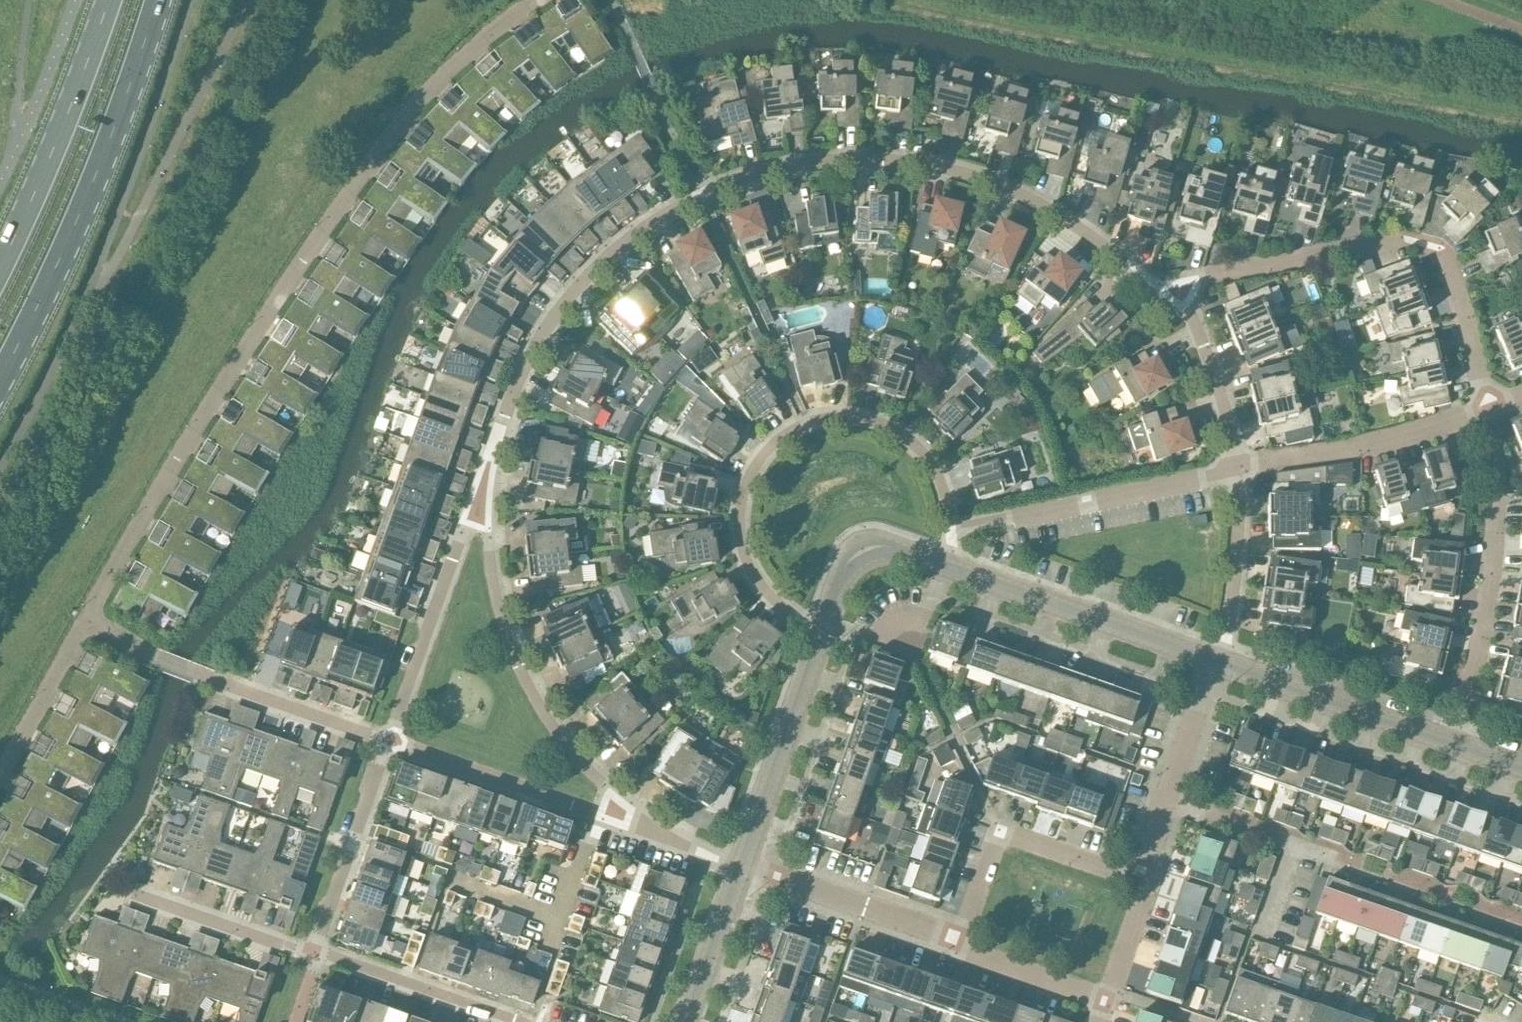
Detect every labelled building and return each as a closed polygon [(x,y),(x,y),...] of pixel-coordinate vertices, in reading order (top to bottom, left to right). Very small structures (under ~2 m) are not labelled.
[(612,52),(585,10),(565,22),(555,7),(535,20),(545,35),(560,59),(560,58),(580,45),(592,64),(612,52)] [(573,76),(560,58),(560,59),(545,35),(525,50),(514,36),(495,51),(506,65),(523,87),(542,72),(555,90),(573,76)] [(853,92),(853,71),(853,63),(832,63),(832,74),(818,74),(818,89),(820,89),(821,113),(839,113),(839,112),(844,112),(844,127),(858,127),(858,93),(858,92),(853,92)] [(910,95),(911,85),(913,66),(893,63),(891,74),(877,72),(875,88),(878,88),(875,111),(887,112),(885,127),(911,130),(913,96),(914,95),(910,95)] [(521,118),(538,103),(523,87),(506,65),(487,82),(475,68),(457,85),(469,98),(488,119),(488,118),(506,102),(521,118)] [(804,112),(801,92),(801,91),(795,92),(793,80),(792,68),(771,71),(772,82),(758,84),(760,98),(763,98),(766,122),(784,119),(784,118),(789,118),(791,133),(805,131),(802,112),(804,112)] [(866,71),(853,71),(853,92),(858,92),(858,93),(866,93),(866,71)] [(966,105),(969,95),(973,77),(953,72),(950,82),(936,78),(932,93),(935,94),(929,117),(947,121),(947,120),(952,122),(948,136),(962,140),(970,107),(971,106),(966,105)] [(802,79),(793,80),(795,92),(801,91),(801,92),(803,91),(802,79)] [(755,141),(745,103),(745,102),(741,103),(738,92),(735,80),(728,82),(729,83),(719,86),(714,88),(710,92),(711,96),(692,101),(698,124),(700,123),(705,141),(709,141),(709,143),(733,137),(732,134),(738,133),(741,145),(755,141)] [(920,86),(911,85),(910,95),(914,95),(913,96),(919,97),(920,86)] [(1020,121),(1023,111),(1028,93),(1008,87),(1005,98),(991,94),(987,108),(990,109),(983,132),(1001,137),(1001,136),(1006,137),(1002,152),(1016,156),(1025,123),(1025,122),(1020,121)] [(746,90),(738,92),(741,103),(745,102),(745,103),(749,102),(746,90)] [(978,97),(969,95),(966,105),(971,106),(970,107),(975,108),(978,97)] [(489,150),(504,133),(488,118),(488,119),(469,98),(452,116),(439,104),(422,122),(436,134),(456,153),(457,153),(473,135),(489,150)] [(1079,116),(1059,110),(1056,120),(1042,116),(1038,131),(1041,132),(1034,155),(1052,160),(1052,159),(1057,160),(1053,175),(1067,179),(1076,146),(1076,145),(1071,144),(1074,134),(1079,116)] [(1032,114),(1023,111),(1020,121),(1025,122),(1025,123),(1029,124),(1032,114)] [(474,166),(457,153),(456,153),(436,134),(420,154),(406,143),(391,162),(405,173),(428,190),(428,189),(443,171),(460,184),(474,166)] [(1083,136),(1074,134),(1071,144),(1076,145),(1076,146),(1080,147),(1083,136)] [(611,156),(636,191),(640,188),(640,189),(649,182),(651,186),(667,174),(651,153),(653,152),(647,143),(645,145),(639,136),(611,156)] [(1122,163),(1127,145),(1107,139),(1104,150),(1090,146),(1086,160),(1089,161),(1082,184),(1100,189),(1100,188),(1105,189),(1101,204),(1114,208),(1124,175),(1124,174),(1119,173),(1122,163)] [(1359,212),(1373,216),(1382,182),(1378,181),(1386,153),(1366,147),(1363,158),(1348,154),(1344,168),(1347,169),(1341,192),(1363,198),(1359,212)] [(636,191),(611,156),(595,168),(591,162),(587,164),(627,220),(635,214),(624,199),(636,191)] [(1305,223),(1318,226),(1328,193),(1323,191),(1331,164),(1311,158),(1308,168),(1294,164),(1290,179),(1293,179),(1286,202),(1309,209),(1305,223)] [(1412,209),(1408,223),(1421,227),(1431,193),(1426,192),(1434,164),(1414,158),(1411,169),(1396,165),(1392,179),(1395,180),(1389,203),(1412,209)] [(1131,166),(1122,163),(1119,173),(1124,174),(1124,175),(1128,176),(1131,166)] [(619,226),(624,222),(627,220),(587,164),(584,167),(588,173),(570,186),(597,219),(608,211),(619,226)] [(1250,233),(1264,237),(1273,203),(1269,202),(1277,174),(1257,168),(1254,179),(1239,175),(1235,189),(1238,190),(1232,213),(1254,219),(1250,233)] [(1164,207),(1171,183),(1172,179),(1144,171),(1141,182),(1134,180),(1131,193),(1121,191),(1117,203),(1130,206),(1127,218),(1143,223),(1141,233),(1147,234),(1146,238),(1159,242),(1168,209),(1169,208),(1164,207)] [(400,228),(401,228),(405,222),(415,208),(433,221),(446,202),(428,189),(428,190),(405,173),(392,192),(377,182),(363,202),(378,212),(400,228)] [(1196,244),(1209,248),(1220,210),(1215,209),(1223,181),(1203,175),(1202,181),(1187,177),(1182,196),(1185,197),(1178,220),(1190,223),(1186,238),(1197,241),(1196,244)] [(1457,244),(1478,222),(1482,219),(1478,215),(1488,206),(1499,195),(1484,180),(1476,188),(1466,177),(1455,188),(1457,190),(1441,207),(1457,223),(1447,234),(1457,244)] [(1180,185),(1171,183),(1164,207),(1169,208),(1168,209),(1173,210),(1180,185)] [(545,199),(592,249),(599,242),(587,228),(597,219),(570,186),(554,201),(549,196),(545,199)] [(838,234),(836,222),(839,221),(839,207),(834,207),(833,194),(812,197),(813,205),(805,206),(807,220),(795,222),(799,250),(822,246),(821,237),(838,234)] [(895,251),(897,223),(900,223),(902,208),(897,208),(898,195),(877,194),(876,201),(869,201),(869,216),(856,215),(855,243),(878,244),(879,235),(880,235),(880,250),(895,251)] [(542,202),(547,207),(531,222),(562,251),(572,242),(584,255),(592,249),(545,199),(542,202)] [(934,259),(938,244),(954,248),(960,223),(958,222),(961,208),(936,202),(935,207),(922,204),(910,253),(934,259)] [(1494,223),(1488,206),(1478,215),(1482,219),(1484,218),(1487,226),(1494,223)] [(787,259),(774,222),(770,210),(758,215),(756,210),(732,218),(736,232),(735,232),(743,257),(758,252),(763,267),(787,259)] [(419,240),(401,228),(400,228),(378,212),(365,231),(350,220),(336,241),(351,251),(374,267),(374,266),(388,246),(406,259),(419,240)] [(1518,217),(1505,223),(1506,225),(1484,235),(1493,256),(1480,262),(1486,275),(1513,263),(1518,261),(1516,257),(1521,254),(1521,225),(1518,217)] [(987,279),(993,281),(996,282),(999,282),(1002,280),(1005,277),(1007,271),(1009,272),(1020,248),(1018,247),(1024,234),(1000,223),(998,228),(982,220),(967,252),(971,254),(964,268),(987,279)] [(516,239),(511,235),(508,238),(513,243),(514,242),(546,271),(559,282),(567,274),(553,262),(562,251),(531,222),(516,239)] [(700,234),(677,247),(680,251),(668,258),(694,301),(715,289),(707,276),(722,267),(709,245),(707,246),(700,234)] [(490,271),(528,300),(529,297),(540,285),(536,282),(544,274),(543,273),(546,271),(514,242),(513,243),(508,238),(505,241),(510,246),(490,271)] [(392,278),(374,266),(374,267),(351,251),(338,270),(323,260),(309,280),(324,290),(348,305),(361,285),(380,297),(392,278)] [(1058,306),(1074,286),(1072,284),(1081,273),(1060,257),(1057,261),(1046,253),(1016,294),(1036,309),(1045,296),(1058,306)] [(1516,257),(1518,261),(1513,263),(1521,282),(1521,254),(1516,257)] [(1386,304),(1424,290),(1417,270),(1413,272),(1409,260),(1364,276),(1371,296),(1382,292),(1386,304)] [(528,300),(490,271),(473,299),(467,296),(464,299),(508,324),(510,321),(516,312),(519,314),(528,300)] [(855,273),(849,273),(850,298),(856,298),(861,298),(860,272),(855,273)] [(634,281),(619,296),(647,325),(660,337),(664,333),(669,327),(672,323),(674,321),(675,320),(676,317),(677,315),(677,314),(676,313),(679,310),(664,295),(665,294),(646,274),(637,283),(634,281)] [(1233,337),(1270,322),(1265,311),(1276,306),(1268,287),(1223,305),(1228,316),(1225,318),(1233,337)] [(366,317),(348,305),(324,290),(312,309),(297,299),(283,319),(298,329),(322,344),(335,324),(354,336),(366,317)] [(1424,290),(1386,304),(1390,316),(1380,320),(1386,338),(1405,331),(1406,333),(1432,323),(1428,311),(1431,310),(1424,290)] [(660,337),(647,325),(619,296),(604,311),(606,313),(597,322),(617,342),(618,341),(632,356),(635,353),(636,354),(637,354),(638,354),(639,354),(643,351),(647,348),(651,345),(656,341),(660,337)] [(457,326),(495,345),(502,333),(518,342),(524,333),(508,324),(464,299),(462,303),(468,307),(457,326)] [(762,315),(769,311),(764,300),(757,304),(762,315)] [(1095,348),(1106,339),(1108,341),(1119,333),(1117,329),(1127,320),(1113,304),(1107,310),(1102,304),(1091,314),(1083,305),(1050,334),(1052,336),(1033,353),(1043,365),(1084,336),(1095,348)] [(746,322),(753,319),(748,308),(741,311),(746,322)] [(1509,372),(1509,373),(1521,367),(1521,309),(1504,316),(1508,325),(1496,330),(1502,345),(1499,345),(1504,355),(1506,354),(1513,370),(1509,372)] [(769,311),(762,315),(767,326),(774,322),(769,311)] [(968,318),(959,331),(975,341),(984,328),(968,318)] [(753,319),(746,322),(751,333),(758,330),(753,319)] [(1270,322),(1233,337),(1241,357),(1244,355),(1249,367),(1293,349),(1293,350),(1303,346),(1295,325),(1275,334),(1270,322)] [(503,374),(507,365),(490,358),(495,345),(457,326),(448,346),(442,344),(440,348),(503,374)] [(341,356),(322,344),(298,329),(286,348),(271,338),(258,359),(273,369),(296,384),(297,383),(310,363),(328,375),(341,356)] [(818,347),(813,331),(789,337),(796,363),(794,363),(800,388),(813,384),(815,390),(822,388),(822,387),(842,382),(835,357),(832,358),(828,344),(818,347)] [(1407,373),(1446,364),(1441,344),(1437,345),(1435,332),(1408,339),(1408,340),(1388,344),(1393,364),(1404,361),(1407,373)] [(1353,334),(1338,339),(1343,355),(1358,350),(1353,334)] [(877,393),(885,395),(904,401),(912,377),(909,375),(913,362),(903,358),(908,342),(884,335),(876,360),(874,359),(866,383),(879,388),(877,393)] [(562,373),(598,392),(604,381),(614,386),(623,368),(605,359),(606,358),(581,345),(575,356),(572,354),(562,373)] [(503,374),(440,348),(438,352),(445,355),(436,375),(476,389),(482,377),(499,384),(503,374)] [(1151,363),(1145,352),(1101,377),(1089,384),(1101,405),(1113,398),(1126,391),(1135,405),(1157,392),(1156,391),(1168,383),(1156,361),(1151,363)] [(767,376),(752,355),(732,368),(741,382),(732,388),(740,400),(737,402),(752,424),(769,412),(775,408),(772,403),(783,396),(769,375),(767,376)] [(1255,407),(1313,392),(1310,380),(1302,382),(1298,362),(1251,373),(1254,385),(1250,386),(1255,407)] [(1446,364),(1407,373),(1409,385),(1398,388),(1402,407),(1422,403),(1424,410),(1451,404),(1447,386),(1450,385),(1446,364)] [(315,395),(297,383),(296,384),(273,369),(261,388),(245,378),(233,399),(248,409),(271,423),(272,423),(285,403),(303,414),(315,395)] [(598,392),(562,373),(552,392),(556,394),(550,405),(574,418),(575,417),(593,426),(602,408),(592,403),(598,392)] [(662,373),(656,382),(665,388),(672,379),(662,373)] [(983,392),(966,374),(947,393),(946,391),(928,409),(937,419),(933,423),(938,428),(939,428),(953,443),(972,424),(969,422),(979,411),(971,404),(983,392)] [(476,389),(436,375),(430,393),(423,391),(421,395),(485,418),(489,409),(472,402),(476,389)] [(1313,392),(1255,407),(1260,427),(1264,426),(1267,438),(1284,434),(1287,446),(1314,439),(1311,428),(1313,427),(1309,407),(1317,405),(1313,392)] [(485,418),(421,395),(420,399),(427,402),(420,420),(460,434),(465,421),(482,428),(485,418)] [(647,397),(637,411),(645,417),(655,403),(647,397)] [(719,415),(697,400),(683,420),(697,430),(691,439),(703,447),(701,450),(723,464),(734,447),(734,448),(739,441),(734,438),(741,427),(720,413),(719,415)] [(1175,408),(1141,419),(1143,424),(1128,429),(1136,452),(1150,447),(1156,463),(1180,455),(1179,453),(1193,448),(1185,424),(1181,425),(1175,408)] [(279,454),(291,434),(272,423),(271,423),(248,409),(236,428),(220,418),(208,439),(223,449),(247,463),(260,442),(279,454)] [(405,440),(469,463),(473,454),(456,448),(459,439),(460,435),(460,434),(420,420),(413,438),(407,436),(405,440)] [(1521,452),(1521,421),(1507,427),(1508,428),(1512,426),(1517,440),(1515,441),(1519,451),(1521,450),(1521,452)] [(531,463),(570,471),(573,458),(584,461),(588,441),(568,437),(569,432),(541,427),(538,443),(535,442),(531,463)] [(469,463),(405,440),(404,444),(411,447),(404,465),(444,480),(446,475),(446,476),(449,467),(466,473),(469,463)] [(971,482),(977,502),(1002,494),(1001,490),(1015,486),(1011,476),(1027,471),(1020,447),(995,455),(994,453),(970,461),(974,473),(969,475),(971,482)] [(266,474),(247,463),(223,449),(211,468),(196,459),(183,480),(199,489),(223,503),(235,482),(254,494),(266,474)] [(1412,470),(1424,510),(1445,504),(1442,493),(1455,489),(1451,477),(1453,476),(1450,466),(1448,466),(1444,451),(1423,457),(1425,466),(1412,470)] [(672,501),(686,504),(685,507),(710,513),(714,493),(715,493),(717,485),(711,484),(714,471),(689,466),(689,468),(663,462),(657,486),(674,490),(672,501)] [(570,471),(531,463),(527,484),(530,485),(528,497),(555,502),(556,501),(576,505),(580,485),(568,483),(570,471)] [(1424,510),(1412,470),(1399,474),(1396,464),(1375,470),(1379,486),(1377,487),(1380,497),(1382,496),(1386,509),(1399,505),(1402,517),(1424,510)] [(444,480),(404,465),(397,483),(391,481),(389,485),(453,508),(456,499),(439,493),(444,480)] [(1269,517),(1309,517),(1309,505),(1320,505),(1320,485),(1327,484),(1327,467),(1276,474),(1277,484),(1272,484),(1272,496),(1269,496),(1269,517)] [(1063,486),(1064,494),(1076,492),(1075,484),(1063,486)] [(453,508),(389,485),(388,489),(394,492),(388,510),(428,525),(432,512),(450,518),(453,508)] [(1064,494),(1063,486),(1051,489),(1053,497),(1064,494)] [(242,514),(223,503),(199,489),(187,509),(172,500),(159,521),(175,530),(199,544),(199,543),(212,523),(231,534),(242,514)] [(1342,515),(1361,515),(1361,501),(1342,501),(1342,515)] [(620,503),(610,503),(610,513),(620,513),(620,503)] [(428,525),(388,510),(381,529),(374,527),(373,531),(437,554),(440,544),(423,538),(428,525)] [(1309,517),(1269,517),(1269,538),(1273,538),(1273,551),(1321,551),(1320,530),(1309,530),(1309,517)] [(528,559),(568,554),(589,552),(587,538),(577,539),(575,520),(555,523),(555,521),(527,525),(529,537),(525,538),(528,559)] [(704,522),(679,527),(680,529),(649,533),(653,558),(674,554),(676,565),(690,563),(691,567),(716,563),(713,542),(712,535),(707,536),(704,522)] [(219,554),(199,543),(199,544),(175,530),(164,549),(148,540),(136,561),(152,570),(176,584),(188,563),(207,574),(219,554)] [(437,554),(373,531),(371,535),(378,537),(371,556),(411,570),(416,557),(433,563),(437,554)] [(1421,574),(1461,580),(1463,559),(1460,558),(1461,546),(1434,542),(1434,544),(1414,541),(1411,561),(1423,562),(1421,574)] [(568,554),(528,559),(530,580),(534,580),(535,592),(563,589),(562,588),(583,585),(581,565),(569,566),(568,554)] [(411,570),(371,556),(365,574),(358,572),(357,576),(421,599),(424,589),(407,583),(411,575),(410,574),(412,570),(411,570)] [(1264,590),(1303,596),(1305,584),(1317,585),(1320,564),(1272,557),(1270,570),(1267,569),(1264,590)] [(152,570),(140,590),(125,582),(112,604),(152,626),(165,604),(184,614),(195,595),(176,584),(152,570)] [(721,585),(714,573),(692,586),(694,588),(671,602),(683,623),(698,614),(703,624),(716,616),(718,620),(740,607),(730,589),(726,582),(721,585)] [(1461,580),(1421,574),(1419,587),(1408,585),(1405,605),(1425,608),(1425,609),(1453,613),(1454,600),(1458,601),(1461,580)] [(421,599),(357,576),(355,580),(362,583),(355,602),(395,616),(400,602),(417,608),(421,599)] [(1262,635),(1306,650),(1309,631),(1310,631),(1313,610),(1302,608),(1303,596),(1264,590),(1261,611),(1264,612),(1263,624),(1262,635)] [(1357,591),(1357,600),(1366,600),(1366,591),(1357,591)] [(568,607),(542,618),(548,630),(544,631),(553,651),(600,630),(611,625),(605,611),(598,595),(568,608),(568,607)] [(1516,607),(1513,628),(1517,628),(1515,641),(1521,642),(1521,608),(1516,607)] [(72,608),(70,611),(69,614),(76,618),(79,612),(72,608)] [(1407,646),(1446,656),(1451,635),(1448,634),(1451,622),(1424,616),(1424,617),(1404,612),(1399,631),(1410,634),(1407,646)] [(753,626),(742,617),(728,636),(726,635),(706,660),(729,678),(742,661),(750,668),(759,657),(762,659),(778,639),(762,626),(756,621),(753,626)] [(966,669),(976,642),(965,638),(967,633),(938,623),(928,653),(955,662),(954,665),(966,669)] [(297,691),(320,627),(315,626),(313,632),(294,626),(287,645),(285,644),(281,654),(284,655),(280,666),(294,671),(288,688),(297,691)] [(320,627),(297,691),(307,695),(313,677),(326,682),(340,642),(321,635),(324,629),(320,627)] [(600,630),(553,651),(561,670),(565,669),(570,680),(595,669),(595,668),(614,660),(600,630)] [(966,669),(994,679),(1004,650),(976,640),(976,642),(966,669)] [(343,707),(365,643),(361,641),(358,648),(340,642),(326,682),(330,684),(339,687),(333,704),(343,707)] [(365,643),(343,707),(352,711),(358,694),(367,697),(371,698),(372,698),(376,687),(378,688),(381,678),(379,677),(386,658),(367,651),(369,644),(365,643)] [(1446,656),(1407,646),(1405,658),(1393,655),(1389,675),(1408,680),(1408,681),(1435,687),(1438,675),(1441,676),(1446,656)] [(1521,684),(1521,649),(1513,647),(1510,659),(1507,658),(1502,679),(1521,684)] [(1032,660),(1004,650),(994,679),(1022,688),(1032,660)] [(874,654),(864,683),(869,684),(865,695),(893,705),(897,693),(894,692),(899,680),(907,683),(913,667),(904,664),(874,654)] [(147,683),(103,659),(92,679),(76,671),(65,692),(80,700),(105,714),(105,713),(117,692),(136,703),(147,683)] [(1049,698),(1059,669),(1032,660),(1022,688),(1049,698)] [(1086,678),(1059,669),(1049,698),(1076,707),(1086,678)] [(604,731),(634,705),(626,695),(635,688),(622,672),(606,686),(605,685),(584,703),(593,713),(590,715),(604,731)] [(1076,707),(1090,712),(1087,720),(1100,725),(1113,688),(1086,678),(1076,707)] [(1502,679),(1496,699),(1500,700),(1497,712),(1521,719),(1521,684),(1502,679)] [(1141,699),(1142,698),(1113,688),(1100,725),(1128,735),(1129,733),(1140,738),(1152,703),(1141,699)] [(893,705),(865,695),(864,695),(854,723),(883,733),(893,705)] [(114,744),(125,724),(105,713),(105,714),(80,700),(70,720),(54,712),(42,733),(58,741),(82,755),(83,754),(94,733),(114,744)] [(634,705),(604,731),(618,747),(621,745),(629,755),(650,736),(649,735),(665,722),(651,706),(643,714),(634,705)] [(1010,722),(1013,713),(1000,708),(997,718),(1010,722)] [(748,723),(756,726),(760,715),(752,712),(748,723)] [(217,795),(240,728),(228,723),(228,721),(205,713),(192,751),(209,757),(209,769),(201,790),(217,795)] [(1013,713),(1010,722),(1023,727),(1026,717),(1013,713)] [(956,721),(961,731),(973,724),(969,715),(956,721)] [(756,726),(748,723),(743,722),(739,733),(744,735),(742,743),(749,745),(756,726)] [(874,760),(883,733),(854,723),(845,750),(874,760)] [(677,793),(709,742),(681,724),(666,749),(665,748),(650,772),(661,779),(659,782),(677,793)] [(240,728),(217,795),(232,800),(240,780),(246,770),(263,776),(276,738),(254,730),(253,732),(240,728)] [(945,738),(940,730),(940,729),(927,735),(932,745),(945,738)] [(963,736),(967,745),(968,745),(980,739),(976,730),(963,736)] [(1050,740),(1063,744),(1067,735),(1054,730),(1050,740)] [(1253,776),(1265,741),(1241,733),(1229,768),(1253,776)] [(1063,744),(1076,749),(1080,739),(1067,735),(1063,744)] [(276,738),(263,776),(280,781),(279,794),(272,814),(288,820),(299,788),(298,788),(312,750),(311,750),(310,752),(298,748),(299,745),(276,738)] [(1063,744),(1050,740),(1047,749),(1060,754),(1063,744)] [(91,785),(102,765),(83,754),(82,755),(58,741),(47,761),(31,752),(20,774),(35,783),(60,796),(60,795),(72,774),(91,785)] [(1253,776),(1275,784),(1287,749),(1265,741),(1253,776)] [(725,815),(733,791),(726,785),(730,778),(727,777),(733,767),(732,766),(736,758),(709,742),(677,793),(695,804),(697,801),(708,808),(709,807),(708,809),(725,815)] [(951,752),(947,744),(935,750),(933,751),(941,768),(956,761),(951,752)] [(1076,749),(1063,744),(1060,754),(1073,758),(1076,749)] [(1298,792),(1310,757),(1287,749),(1275,784),(1298,792)] [(323,832),(324,829),(347,762),(332,757),(312,750),(298,788),(299,788),(315,794),(314,806),(307,827),(323,832)] [(864,787),(874,760),(845,750),(835,777),(864,787)] [(898,769),(908,772),(912,759),(902,756),(898,769)] [(974,766),(981,782),(984,783),(983,785),(983,786),(1011,795),(1021,767),(993,757),(992,759),(989,758),(974,766)] [(1321,799),(1333,764),(1310,757),(1298,792),(1321,799)] [(410,810),(423,772),(422,771),(422,773),(416,771),(417,769),(413,768),(403,765),(399,763),(396,772),(397,773),(394,780),(386,802),(390,803),(390,802),(400,805),(400,806),(403,807),(403,806),(410,809),(410,810)] [(1355,772),(1333,764),(1321,799),(1343,807),(1355,772)] [(1011,795),(1037,804),(1038,805),(1047,780),(1048,780),(1050,777),(1021,767),(1011,795)] [(1120,767),(1117,777),(1128,781),(1131,771),(1120,767)] [(908,772),(898,769),(893,782),(903,785),(908,772)] [(972,786),(965,770),(949,778),(948,781),(945,780),(935,808),(964,818),(974,790),(971,789),(972,786)] [(433,818),(446,780),(446,779),(445,781),(439,779),(440,777),(436,776),(436,777),(426,773),(423,772),(410,810),(413,811),(413,810),(423,813),(423,814),(426,815),(427,814),(433,817),(433,818)] [(1343,807),(1366,815),(1378,780),(1355,772),(1343,807)] [(1143,777),(1133,774),(1130,784),(1140,787),(1143,777)] [(855,815),(864,787),(835,777),(826,804),(855,815)] [(1074,789),(1064,818),(1093,828),(1093,826),(1104,830),(1114,803),(1117,793),(1078,779),(1074,789)] [(456,826),(469,788),(469,787),(468,789),(462,787),(463,785),(459,784),(459,785),(449,781),(446,780),(433,818),(436,819),(436,818),(446,821),(446,822),(449,824),(450,822),(456,825),(456,826)] [(1074,789),(1048,780),(1047,780),(1038,805),(1037,804),(1036,808),(1064,818),(1074,789)] [(1366,815),(1388,823),(1401,788),(1378,780),(1366,815)] [(79,806),(60,795),(60,796),(35,783),(25,802),(9,794),(0,810),(0,817),(13,824),(37,837),(38,836),(49,815),(69,826),(79,806)] [(479,834),(492,796),(491,797),(485,795),(486,794),(482,792),(482,793),(472,789),(469,788),(456,826),(459,827),(459,826),(469,829),(469,830),(472,832),(473,830),(479,833),(479,834)] [(1424,796),(1401,788),(1388,823),(1411,831),(1424,796)] [(244,791),(240,803),(252,808),(255,800),(256,795),(244,791)] [(1241,810),(1245,797),(1235,794),(1230,806),(1241,810)] [(190,872),(215,800),(200,795),(191,820),(184,830),(167,824),(153,862),(176,870),(177,868),(190,872)] [(492,796),(479,834),(482,835),(482,834),(492,837),(492,838),(495,840),(496,838),(502,841),(502,842),(515,804),(514,805),(508,803),(509,802),(505,800),(505,801),(495,797),(492,796)] [(1446,804),(1424,796),(1411,831),(1434,839),(1446,804)] [(1245,797),(1241,810),(1251,813),(1255,801),(1245,797)] [(215,800),(190,872),(203,877),(202,879),(224,887),(237,849),(221,843),(222,831),(230,806),(215,800)] [(255,800),(252,808),(261,811),(263,803),(255,800)] [(515,804),(502,842),(505,843),(505,842),(515,845),(515,847),(518,848),(519,846),(526,849),(529,839),(539,812),(538,812),(537,813),(531,811),(532,810),(528,808),(528,809),(518,805),(515,804)] [(814,844),(822,847),(841,854),(845,843),(855,815),(826,804),(816,833),(817,833),(814,844)] [(1446,804),(1434,839),(1457,847),(1469,812),(1446,804)] [(955,844),(964,818),(935,808),(926,805),(917,832),(926,835),(925,837),(929,838),(930,837),(955,845),(955,844)] [(1286,826),(1290,813),(1280,810),(1276,822),(1286,826)] [(892,827),(896,814),(887,811),(882,824),(892,827)] [(555,818),(539,812),(529,839),(533,841),(534,839),(544,843),(543,844),(546,845),(547,844),(566,851),(567,847),(570,837),(571,837),(572,834),(570,833),(572,826),(563,822),(563,823),(554,820),(555,818)] [(1492,820),(1469,812),(1457,847),(1480,855),(1492,820)] [(1290,813),(1286,826),(1296,829),(1300,817),(1290,813)] [(892,827),(901,830),(906,817),(896,814),(892,827)] [(237,849),(224,887),(247,895),(247,892),(259,897),(259,899),(272,861),(273,862),(286,825),(270,820),(261,845),(254,855),(237,849)] [(1480,855),(1502,863),(1514,828),(1492,820),(1480,855)] [(57,847),(38,836),(37,837),(13,824),(2,843),(0,842),(0,870),(15,878),(15,877),(27,856),(46,867),(57,847)] [(876,824),(870,841),(884,846),(890,829),(876,824)] [(1331,841),(1336,829),(1326,825),(1321,838),(1331,841)] [(397,846),(401,834),(378,826),(374,838),(397,846)] [(892,827),(887,840),(897,843),(901,830),(892,827)] [(1514,828),(1502,863),(1521,870),(1521,830),(1514,828)] [(1336,829),(1331,841),(1341,845),(1346,832),(1336,829)] [(295,912),(321,837),(305,832),(296,857),(289,867),(273,862),(272,861),(259,899),(279,906),(279,907),(295,912)] [(1194,856),(1229,868),(1237,845),(1202,833),(1194,856)] [(401,834),(397,846),(405,849),(410,837),(401,834)] [(930,837),(929,838),(920,864),(949,874),(959,845),(955,844),(955,845),(930,837)] [(1377,857),(1381,845),(1371,841),(1367,854),(1377,857)] [(365,863),(399,875),(409,879),(416,859),(372,844),(371,846),(369,853),(368,856),(365,863)] [(1381,845),(1377,857),(1387,861),(1391,848),(1381,845)] [(444,862),(448,850),(440,847),(436,859),(444,862)] [(448,850),(444,862),(452,865),(456,853),(448,850)] [(866,852),(863,861),(875,865),(878,856),(866,852)] [(586,876),(598,881),(607,857),(594,853),(586,876)] [(1267,882),(1276,858),(1264,854),(1255,877),(1267,882)] [(1194,856),(1186,879),(1221,891),(1229,868),(1194,856)] [(1422,873),(1427,861),(1417,857),(1412,870),(1422,873)] [(1427,861),(1422,873),(1432,877),(1437,864),(1427,861)] [(883,862),(880,874),(889,877),(893,866),(883,862)] [(358,882),(358,883),(392,895),(392,894),(395,886),(395,887),(396,884),(398,877),(399,875),(365,863),(364,865),(365,866),(362,872),(361,875),(359,882),(358,882)] [(949,874),(920,864),(910,892),(939,902),(949,874)] [(445,879),(448,871),(436,866),(433,875),(445,879)] [(488,882),(493,870),(484,867),(480,879),(488,882)] [(34,888),(15,877),(15,878),(0,870),(0,905),(4,897),(23,908),(34,888)] [(493,870),(488,882),(496,885),(500,873),(493,870)] [(639,895),(677,908),(678,905),(681,895),(682,895),(683,891),(681,891),(684,883),(677,880),(677,881),(670,878),(663,876),(648,871),(646,879),(644,878),(643,882),(645,882),(641,892),(640,892),(639,895)] [(889,877),(880,874),(879,873),(874,886),(884,890),(889,877)] [(1468,889),(1472,876),(1462,873),(1458,885),(1468,889)] [(598,881),(586,876),(583,884),(596,889),(598,881)] [(1472,876),(1468,889),(1478,892),(1482,880),(1472,876)] [(1337,921),(1350,886),(1328,878),(1316,913),(1337,921)] [(1186,879),(1178,901),(1213,913),(1221,891),(1186,879)] [(351,902),(385,914),(396,917),(402,898),(392,895),(358,883),(357,885),(358,885),(355,892),(354,894),(355,894),(352,902),(351,902)] [(532,898),(536,885),(528,883),(524,895),(532,898)] [(1370,893),(1350,886),(1337,921),(1358,928),(1370,893)] [(1249,901),(1259,904),(1264,892),(1253,888),(1249,901)] [(1513,905),(1517,892),(1507,889),(1503,901),(1513,905)] [(447,891),(443,903),(451,906),(456,894),(447,891)] [(1513,905),(1521,908),(1521,894),(1517,892),(1513,905)] [(1370,893),(1358,928),(1378,935),(1390,900),(1370,893)] [(677,908),(639,895),(640,895),(638,902),(636,901),(635,905),(637,905),(633,915),(632,915),(631,918),(669,931),(670,928),(673,918),(674,918),(675,914),(673,914),(675,908),(677,909),(677,908)] [(422,905),(434,909),(437,901),(425,897),(422,905)] [(1411,907),(1390,900),(1378,935),(1398,942),(1411,907)] [(1178,901),(1170,924),(1205,936),(1213,913),(1178,901)] [(1259,904),(1249,901),(1245,913),(1255,916),(1259,904)] [(345,921),(379,933),(378,933),(381,925),(382,925),(382,923),(384,916),(385,916),(385,914),(351,902),(351,904),(349,911),(348,911),(348,913),(345,921)] [(482,917),(486,905),(478,902),(474,914),(482,917)] [(434,909),(422,905),(419,913),(431,918),(434,909)] [(486,905),(482,917),(490,920),(494,908),(486,905)] [(1431,914),(1411,907),(1398,942),(1419,949),(1431,914)] [(506,912),(499,933),(518,939),(519,937),(520,938),(522,931),(526,919),(506,912)] [(570,923),(582,927),(585,918),(573,914),(570,923)] [(1451,921),(1431,914),(1419,949),(1439,956),(1451,921)] [(91,993),(106,998),(130,931),(117,926),(118,924),(95,916),(82,954),(99,960),(98,972),(91,993)] [(623,941),(661,954),(662,951),(665,941),(666,941),(667,937),(665,937),(667,931),(669,932),(669,931),(631,918),(632,918),(630,925),(628,925),(627,928),(629,928),(625,938),(624,938),(623,941)] [(379,933),(345,921),(344,923),(342,930),(341,933),(338,942),(371,953),(374,944),(375,944),(376,942),(375,942),(378,935),(379,933)] [(1459,963),(1472,929),(1451,921),(1439,956),(1459,963)] [(582,927),(570,923),(567,931),(579,935),(582,927)] [(813,932),(786,923),(782,934),(781,933),(771,962),(800,971),(810,975),(819,948),(809,944),(810,943),(809,943),(813,932)] [(1170,924),(1162,947),(1197,959),(1205,936),(1170,924)] [(1492,936),(1472,929),(1459,963),(1480,970),(1492,936)] [(130,931),(106,998),(122,1004),(129,983),(136,972),(153,978),(166,941),(144,933),(143,935),(130,931)] [(410,940),(422,944),(425,936),(413,932),(410,940)] [(1230,945),(1240,949),(1245,936),(1234,933),(1230,945)] [(440,976),(452,942),(451,942),(451,943),(443,940),(441,939),(434,937),(434,936),(432,936),(420,970),(422,970),(429,972),(429,973),(432,974),(432,973),(439,976),(440,976)] [(1308,940),(1296,936),(1292,947),(1305,951),(1308,940)] [(1513,943),(1492,936),(1480,970),(1501,978),(1506,966),(1505,965),(1513,943)] [(520,938),(519,937),(518,939),(516,946),(528,950),(531,942),(520,938)] [(422,944),(410,940),(402,964),(414,968),(422,944)] [(200,955),(188,951),(188,949),(166,941),(153,978),(170,984),(168,997),(161,1017),(175,1021),(177,1021),(200,955)] [(615,964),(653,977),(654,974),(657,964),(658,964),(659,960),(657,960),(659,954),(661,955),(661,954),(623,941),(624,942),(622,948),(620,948),(619,951),(621,951),(617,961),(616,961),(615,964)] [(452,942),(440,976),(442,977),(448,979),(451,980),(459,983),(458,983),(459,983),(471,949),(470,949),(462,947),(463,946),(460,945),(460,946),(453,943),(452,942)] [(1266,959),(1270,946),(1262,943),(1258,956),(1266,959)] [(1513,943),(1505,965),(1506,966),(1521,971),(1521,946),(1513,943)] [(1240,949),(1230,945),(1226,957),(1236,961),(1240,949)] [(1270,946),(1266,959),(1274,961),(1278,949),(1270,946)] [(1189,982),(1197,959),(1162,947),(1154,969),(1189,982)] [(478,990),(490,956),(489,956),(482,953),(479,952),(479,953),(473,950),(471,949),(459,983),(461,984),(461,983),(468,986),(470,987),(478,989),(478,990)] [(868,997),(871,987),(881,959),(853,949),(839,987),(868,997)] [(1344,965),(1348,954),(1336,950),(1332,961),(1344,965)] [(1348,954),(1344,965),(1357,969),(1361,959),(1348,954)] [(177,1021),(194,1021),(199,1007),(206,997),(223,1003),(236,965),(214,957),(213,960),(200,955),(177,1021)] [(1305,969),(1309,959),(1298,955),(1295,966),(1305,969)] [(490,956),(478,990),(480,991),(480,990),(487,993),(489,994),(489,993),(498,996),(499,994),(498,994),(506,972),(510,963),(501,960),(499,959),(492,957),(490,956)] [(898,997),(908,968),(881,959),(871,987),(898,997)] [(1309,959),(1305,969),(1316,973),(1319,963),(1309,959)] [(554,969),(566,973),(569,965),(557,960),(554,969)] [(791,999),(800,971),(771,962),(762,989),(791,999)] [(607,987),(645,1000),(646,997),(649,987),(650,987),(651,983),(649,983),(651,977),(653,978),(653,977),(615,964),(616,965),(614,971),(612,971),(611,974),(613,974),(609,984),(608,984),(607,987)] [(272,977),(256,972),(236,965),(223,1003),(240,1009),(239,1021),(238,1021),(257,1021),(272,977)] [(1375,979),(1386,982),(1390,970),(1379,966),(1375,979)] [(935,977),(908,968),(898,997),(925,1006),(935,977)] [(566,973),(554,969),(546,992),(558,996),(566,973)] [(1197,984),(1189,982),(1154,969),(1146,993),(1180,1005),(1178,1008),(1187,1012),(1197,984)] [(1245,1021),(1260,976),(1240,969),(1224,1014),(1245,1021)] [(1344,983),(1348,972),(1337,969),(1333,979),(1344,983)] [(1386,982),(1396,986),(1400,974),(1390,970),(1386,982)] [(498,994),(499,994),(502,995),(502,994),(509,996),(508,997),(511,998),(511,997),(519,1000),(519,1001),(531,1005),(539,984),(518,977),(516,976),(509,974),(509,973),(506,972),(498,994)] [(1348,972),(1344,983),(1354,987),(1358,976),(1348,972)] [(1249,1021),(1266,1021),(1279,983),(1260,976),(1245,1021),(1249,1021)] [(963,987),(935,977),(925,1006),(953,1016),(963,987)] [(1214,990),(1225,994),(1229,982),(1218,978),(1214,990)] [(1426,993),(1430,983),(1417,978),(1414,989),(1426,993)] [(1386,982),(1375,979),(1371,991),(1381,995),(1386,982)] [(1500,980),(1496,990),(1508,997),(1512,984),(1500,980)] [(1396,986),(1386,982),(1381,995),(1392,999),(1396,986)] [(1299,990),(1279,983),(1266,1021),(1287,1021),(1299,990)] [(1430,983),(1426,993),(1439,998),(1442,987),(1430,983)] [(607,987),(608,988),(606,994),(605,994),(603,997),(605,997),(601,1007),(600,1007),(599,1011),(620,1018),(628,1020),(628,1021),(631,1021),(638,1021),(638,1020),(641,1010),(642,1010),(643,1007),(641,1006),(643,1000),(645,1001),(645,1000),(607,987)] [(951,1021),(981,1021),(990,997),(963,987),(953,1016),(951,1021)] [(343,995),(340,994),(330,990),(326,989),(326,991),(318,988),(311,1009),(307,1021),(333,1021),(343,995)] [(791,999),(762,989),(752,1016),(770,1021),(782,1021),(791,999)] [(1225,994),(1214,990),(1210,1003),(1220,1006),(1225,994)] [(1315,1006),(1296,999),(1300,990),(1299,990),(1287,1021),(1309,1021),(1315,1006)] [(1467,1007),(1471,997),(1458,993),(1455,1003),(1467,1007)] [(815,1007),(825,1011),(829,998),(819,994),(815,1007)] [(333,1021),(359,1021),(366,1003),(363,1002),(353,999),(353,998),(349,997),(349,999),(343,997),(344,995),(343,995),(333,1021)] [(1422,1010),(1425,999),(1415,996),(1411,1006),(1422,1010)] [(1018,1006),(990,997),(981,1021),(1012,1021),(1018,1006)] [(1471,997),(1467,1007),(1479,1012),(1483,1001),(1471,997)] [(1425,999),(1422,1010),(1432,1013),(1436,1003),(1425,999)] [(359,1021),(385,1021),(389,1011),(386,1010),(376,1007),(376,1006),(372,1005),(372,1007),(366,1005),(367,1003),(366,1003),(359,1021)] [(1045,1015),(1018,1006),(1012,1021),(1042,1021),(1045,1015)] [(1334,1012),(1315,1006),(1309,1021),(1330,1021),(1334,1012)] [(1451,1020),(1455,1010),(1445,1006),(1441,1016),(1451,1020)] [(815,1007),(810,1020),(815,1021),(821,1021),(825,1011),(815,1007)] [(412,1019),(409,1018),(399,1015),(399,1014),(395,1013),(395,1015),(389,1013),(390,1011),(389,1011),(385,1021),(411,1021),(412,1019)] [(861,1014),(851,1011),(847,1020),(852,1021),(859,1021),(861,1014)] [(1353,1019),(1334,1012),(1330,1021),(1352,1021),(1353,1019)] [(1139,1014),(1136,1021),(1163,1021),(1139,1014)]
